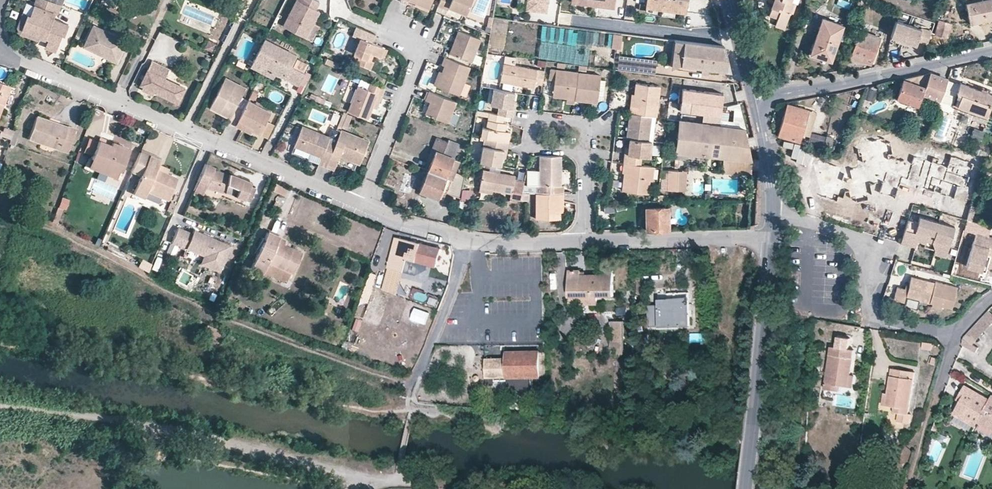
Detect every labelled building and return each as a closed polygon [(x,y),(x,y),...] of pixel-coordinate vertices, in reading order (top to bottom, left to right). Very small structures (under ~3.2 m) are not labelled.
[(49,43),(47,47),(57,51),(64,34),(66,35),(70,26),(54,19),(56,14),(58,15),(62,6),(47,0),(37,0),(31,13),(28,12),(22,26),(51,38),(49,43)] [(314,23),(320,11),(316,9),(320,2),(316,0),(296,0),(283,25),(307,37),(314,23)] [(408,0),(415,3),(414,5),(428,11),(432,0),(409,0),(408,0)] [(438,6),(447,10),(448,7),(466,13),(472,0),(440,0),(438,6)] [(525,12),(545,14),(547,0),(527,0),(525,12)] [(615,0),(587,0),(587,6),(614,9),(615,0)] [(675,10),(685,11),(686,0),(647,0),(647,3),(640,2),(639,9),(644,10),(646,10),(646,6),(675,10)] [(773,2),(769,14),(778,17),(782,8),(789,10),(792,2),(790,2),(791,0),(774,0),(773,2)] [(991,0),(977,0),(967,2),(970,22),(991,18),(991,4),(991,0)] [(674,16),(675,10),(646,6),(646,10),(644,10),(644,12),(674,16)] [(789,10),(782,8),(778,17),(776,25),(783,28),(789,10)] [(21,30),(49,43),(51,38),(22,26),(28,12),(23,10),(17,24),(21,30)] [(830,13),(827,20),(837,24),(839,16),(830,13)] [(508,19),(493,17),(488,46),(503,48),(508,19)] [(837,24),(827,20),(822,19),(811,53),(831,59),(842,25),(837,24)] [(896,21),(891,37),(896,39),(904,41),(908,25),(896,21)] [(320,25),(314,23),(307,37),(312,40),(320,25)] [(109,55),(118,60),(128,40),(94,24),(83,46),(100,54),(102,50),(109,53),(109,55)] [(912,43),(916,45),(918,40),(921,28),(908,25),(904,41),(912,43)] [(129,41),(136,45),(141,33),(129,27),(128,31),(133,33),(129,41)] [(928,44),(928,43),(933,31),(921,27),(921,28),(918,40),(920,40),(920,41),(928,44)] [(457,30),(449,53),(471,62),(480,39),(457,30)] [(870,63),(880,37),(859,30),(850,56),(870,63)] [(622,35),(613,34),(611,47),(620,48),(622,35)] [(387,48),(372,43),(359,38),(353,54),(358,56),(356,63),(370,69),(373,61),(371,60),(373,54),(383,58),(387,48)] [(265,39),(250,66),(273,78),(275,73),(299,85),(305,73),(291,66),(296,55),(265,39)] [(724,49),(723,46),(695,43),(687,42),(674,40),(670,68),(680,64),(707,68),(730,71),(724,49)] [(117,62),(118,60),(109,55),(109,53),(102,50),(100,54),(117,62)] [(458,94),(470,67),(444,57),(441,64),(443,65),(441,72),(436,85),(458,94)] [(654,71),(654,58),(617,57),(617,70),(654,71)] [(152,62),(141,84),(179,102),(186,88),(173,82),(172,84),(164,80),(168,70),(152,62)] [(534,83),(541,84),(544,70),(504,63),(500,81),(533,88),(534,83)] [(707,73),(707,68),(680,64),(670,68),(707,73)] [(565,103),(574,104),(574,100),(578,72),(555,69),(552,97),(566,98),(565,103)] [(930,71),(903,78),(896,98),(918,105),(919,102),(922,93),(930,71)] [(931,71),(930,71),(922,93),(940,100),(948,78),(931,71)] [(578,72),(574,100),(597,102),(597,98),(599,81),(599,79),(600,74),(578,72)] [(228,121),(235,125),(236,124),(244,108),(236,105),(245,87),(226,76),(210,107),(230,118),(228,121)] [(384,88),(369,82),(366,89),(357,85),(347,111),(367,118),(377,94),(381,95),(384,88)] [(980,90),(960,82),(957,92),(961,93),(957,105),(986,115),(991,97),(991,94),(986,92),(980,90)] [(10,87),(0,83),(0,113),(10,87)] [(651,116),(656,116),(660,86),(635,83),(634,94),(636,94),(634,107),(629,106),(629,113),(651,116)] [(424,99),(428,90),(417,86),(414,95),(424,99)] [(513,100),(514,92),(492,88),(490,103),(498,104),(496,114),(503,116),(513,117),(516,101),(513,100)] [(701,123),(719,125),(720,115),(722,93),(683,88),(680,110),(702,113),(701,123)] [(447,122),(455,101),(428,90),(424,99),(429,101),(424,113),(447,122)] [(961,93),(957,92),(953,104),(957,105),(961,93)] [(922,93),(919,102),(937,108),(940,100),(922,93)] [(244,108),(236,124),(251,132),(253,129),(260,133),(266,120),(271,110),(249,98),(244,108)] [(720,115),(719,125),(744,128),(738,103),(733,102),(731,102),(730,116),(720,115)] [(802,133),(809,109),(787,103),(778,135),(800,142),(802,133)] [(817,111),(809,109),(802,133),(809,135),(817,111)] [(346,126),(351,115),(346,113),(342,125),(346,126)] [(480,136),(508,141),(509,131),(504,130),(505,122),(502,122),(503,116),(496,114),(487,113),(485,127),(482,127),(480,136)] [(629,113),(626,138),(629,138),(648,140),(651,116),(629,113)] [(967,123),(969,116),(962,114),(959,121),(967,123)] [(37,116),(29,139),(67,152),(75,129),(37,116)] [(260,133),(269,137),(275,125),(266,120),(260,133)] [(746,134),(744,128),(719,125),(701,123),(678,120),(675,151),(722,157),(751,160),(746,134)] [(319,163),(326,166),(327,163),(335,141),(328,139),(329,136),(302,125),(294,146),(321,157),(319,163)] [(1,135),(13,137),(14,129),(2,127),(1,135)] [(980,140),(983,131),(975,128),(971,137),(980,140)] [(335,141),(327,163),(335,166),(339,156),(358,163),(367,140),(340,129),(335,141)] [(432,160),(436,149),(441,136),(437,135),(428,158),(432,160)] [(813,178),(808,191),(841,202),(844,191),(849,190),(851,202),(872,198),(869,185),(879,188),(877,193),(895,198),(899,183),(923,190),(923,189),(954,198),(957,188),(964,190),(973,162),(951,155),(949,162),(932,156),(931,161),(913,155),(913,157),(890,161),(889,159),(894,158),(889,135),(854,143),(857,154),(860,154),(862,162),(872,160),(874,168),(866,170),(865,165),(849,168),(851,177),(846,178),(843,177),(846,167),(814,157),(807,176),(813,178)] [(436,149),(454,157),(459,144),(441,136),(436,149)] [(831,145),(833,137),(827,136),(824,143),(831,145)] [(624,154),(623,163),(641,164),(642,156),(650,157),(652,141),(648,140),(629,138),(628,147),(628,154),(624,154)] [(111,145),(99,140),(88,167),(115,178),(118,171),(120,172),(130,149),(112,141),(111,145)] [(410,147),(402,144),(399,152),(407,156),(410,147)] [(479,161),(501,165),(503,149),(482,145),(479,161)] [(419,191),(437,198),(440,191),(446,193),(446,192),(459,160),(454,157),(436,149),(432,160),(419,191)] [(160,160),(140,151),(131,172),(140,176),(133,193),(143,198),(146,191),(167,200),(177,177),(167,173),(156,169),(158,164),(160,160)] [(560,185),(561,155),(539,155),(538,185),(535,185),(535,193),(551,194),(551,185),(560,185)] [(752,160),(751,160),(722,157),(723,172),(751,174),(752,160)] [(446,192),(460,197),(466,163),(459,160),(446,192)] [(652,181),(653,166),(641,164),(623,163),(622,172),(624,172),(627,173),(626,182),(623,182),(622,190),(647,193),(649,180),(652,181)] [(168,168),(158,164),(156,169),(167,173),(168,168)] [(230,178),(232,175),(213,171),(214,168),(205,164),(198,182),(206,185),(205,188),(221,191),(241,200),(248,185),(249,182),(237,177),(236,180),(230,178)] [(479,187),(492,189),(511,193),(514,175),(482,169),(479,187)] [(687,171),(668,170),(667,190),(686,190),(687,171)] [(411,193),(415,177),(406,175),(402,191),(411,193)] [(287,188),(276,183),(272,190),(284,196),(287,188)] [(248,203),(254,188),(248,185),(241,200),(248,203)] [(560,218),(560,212),(560,194),(551,194),(535,193),(535,218),(560,218)] [(662,229),(668,229),(668,207),(646,207),(647,230),(662,229)] [(908,218),(901,242),(915,245),(916,239),(918,235),(925,237),(933,240),(935,249),(946,252),(954,225),(920,216),(919,221),(908,218)] [(190,235),(191,233),(178,228),(172,243),(186,249),(187,246),(208,254),(203,266),(218,272),(229,246),(199,233),(197,238),(190,235)] [(193,230),(191,233),(190,235),(197,238),(199,233),(193,230)] [(981,270),(985,253),(991,255),(991,236),(977,232),(967,266),(981,270)] [(280,282),(285,284),(290,273),(292,274),(301,253),(283,245),(285,241),(267,233),(250,268),(262,273),(266,266),(271,269),(268,275),(281,281),(280,282)] [(441,248),(396,238),(388,268),(404,272),(407,259),(436,267),(441,248)] [(187,246),(186,249),(203,256),(200,265),(203,266),(208,254),(187,246)] [(981,270),(985,271),(989,259),(991,260),(991,255),(985,253),(981,270)] [(147,271),(150,263),(141,258),(137,266),(147,271)] [(569,270),(569,305),(597,304),(597,297),(613,297),(613,269),(601,269),(601,274),(580,274),(580,269),(569,270)] [(385,276),(382,289),(396,293),(400,280),(385,276)] [(911,276),(909,284),(908,289),(904,288),(898,286),(895,299),(905,301),(906,296),(919,299),(933,302),(942,304),(954,307),(959,285),(934,279),(934,281),(911,276)] [(667,290),(658,290),(658,304),(648,305),(649,326),(690,325),(689,292),(667,293),(667,290)] [(372,292),(362,319),(379,325),(388,298),(372,292)] [(229,294),(225,305),(234,309),(238,297),(229,294)] [(905,301),(904,305),(917,308),(919,299),(906,296),(905,301)] [(408,321),(421,324),(424,308),(411,305),(408,321)] [(988,309),(964,335),(969,340),(991,315),(991,313),(988,309)] [(623,321),(610,321),(611,348),(617,348),(617,353),(623,353),(623,321)] [(206,324),(204,328),(202,334),(220,341),(223,335),(224,333),(206,324)] [(825,388),(839,390),(839,385),(845,386),(850,387),(852,374),(855,350),(832,346),(825,388)] [(540,350),(506,351),(506,357),(486,358),(486,378),(540,376),(540,350)] [(893,368),(888,393),(887,404),(894,406),(900,407),(899,412),(908,414),(915,371),(893,368)] [(978,419),(991,397),(966,382),(960,392),(964,395),(961,398),(954,411),(976,424),(978,419)] [(819,406),(820,397),(812,395),(810,404),(819,406)] [(991,397),(978,419),(991,426),(991,395),(991,397)] [(912,414),(908,414),(899,412),(897,421),(911,423),(912,414)]
